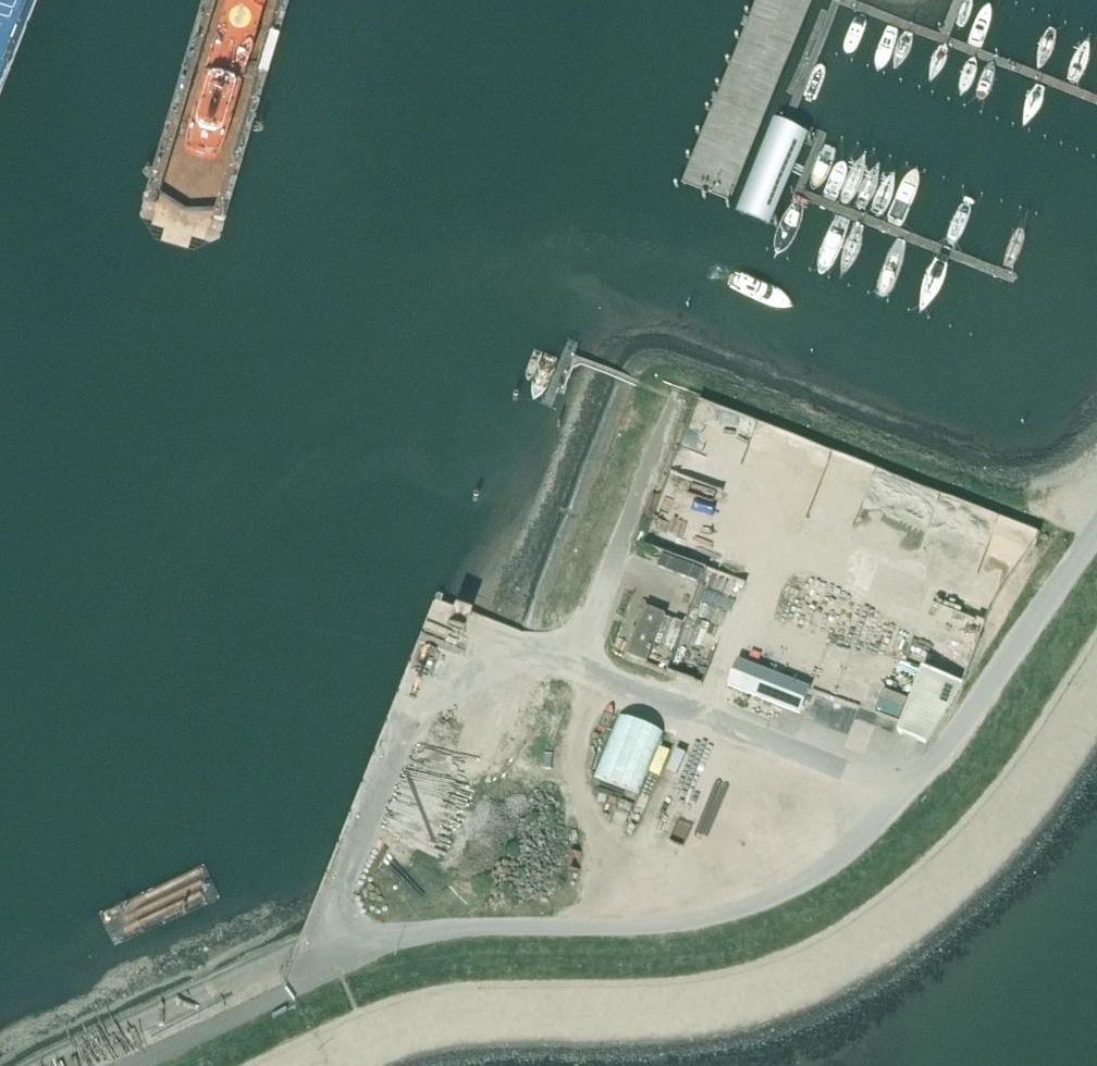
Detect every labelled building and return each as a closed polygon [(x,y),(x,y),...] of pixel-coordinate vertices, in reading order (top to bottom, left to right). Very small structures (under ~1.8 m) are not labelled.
[(152,214),(164,238),(206,250),(231,232),(305,0),(219,0),(152,214)] [(809,131),(775,117),(736,209),(771,224),(809,131)] [(647,608),(628,657),(648,665),(667,616),(647,608)] [(740,662),(730,686),(801,714),(811,690),(740,662)] [(928,744),(965,688),(923,672),(899,733),(928,744)] [(620,717),(596,777),(640,795),(665,734),(620,717)]
